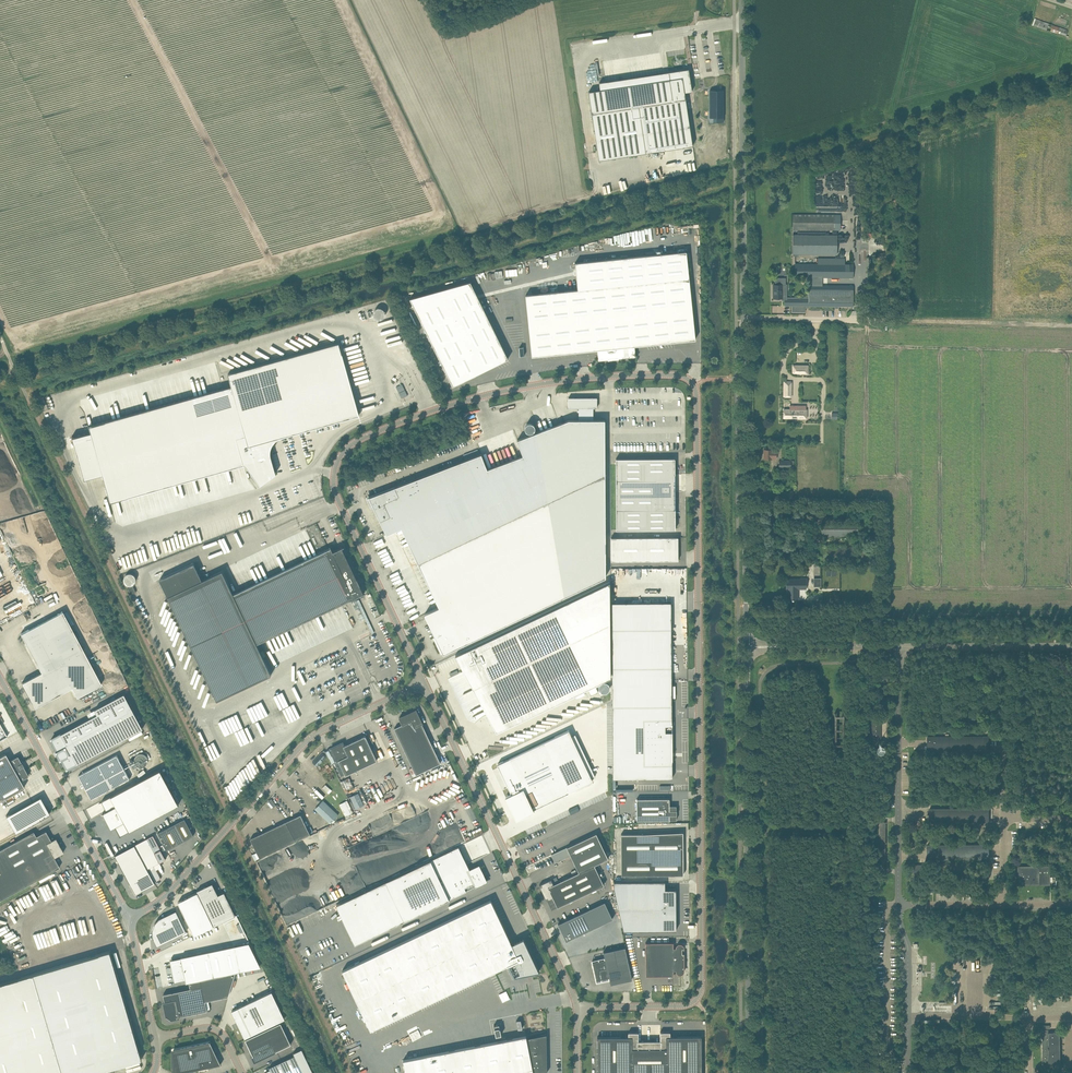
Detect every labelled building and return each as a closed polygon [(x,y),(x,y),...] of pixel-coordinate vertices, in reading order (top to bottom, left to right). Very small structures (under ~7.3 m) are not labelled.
[(1035,19),(1033,24),(1032,25),(1047,30),(1048,27),(1050,28),(1051,26),(1049,25),(1049,24),(1035,19)] [(1053,25),(1051,30),(1051,31),(1066,36),(1068,30),(1053,25)] [(599,160),(693,146),(685,92),(692,91),(689,75),(689,74),(688,73),(687,72),(686,71),(685,70),(684,70),(682,70),(669,72),(670,79),(627,86),(627,83),(620,84),(620,87),(607,89),(606,82),(599,83),(600,90),(589,92),(599,160)] [(724,88),(710,88),(711,115),(715,115),(715,119),(724,119),(724,88)] [(793,234),(793,254),(837,255),(837,235),(835,235),(835,230),(835,223),(835,218),(835,214),(793,214),(793,231),(796,231),(796,230),(827,230),(827,235),(793,234)] [(618,358),(618,359),(619,359),(619,357),(635,356),(636,356),(635,346),(695,339),(686,251),(575,263),(578,289),(526,295),(532,356),(597,349),(598,360),(599,360),(599,359),(608,358),(608,360),(608,359),(618,358)] [(808,285),(808,297),(792,297),(792,298),(785,298),(785,305),(792,305),(792,306),(792,312),(805,312),(805,306),(823,306),(823,308),(847,308),(847,309),(850,309),(850,306),(853,306),(853,301),(853,285),(831,284),(831,285),(821,285),(821,278),(854,278),(854,264),(844,263),(844,258),(818,258),(817,263),(794,263),(794,277),(809,278),(808,285)] [(410,298),(453,386),(508,359),(470,282),(410,298)] [(773,293),(773,298),(782,298),(782,294),(786,294),(786,284),(774,285),(774,293),(773,293)] [(373,318),(383,318),(383,308),(373,307),(373,318)] [(89,432),(71,437),(83,479),(101,474),(109,502),(254,461),(260,482),(259,483),(260,485),(268,479),(274,475),(274,473),(265,441),(282,436),(359,415),(339,342),(228,374),(231,386),(88,426),(89,432)] [(808,373),(808,365),(793,365),(792,373),(808,373)] [(783,381),(783,396),(791,396),(791,381),(783,381)] [(402,384),(396,387),(399,392),(405,389),(402,384)] [(627,391),(616,388),(614,396),(617,396),(614,411),(620,412),(621,406),(619,405),(620,400),(619,400),(620,395),(625,396),(627,391)] [(405,390),(399,393),(402,398),(408,395),(405,390)] [(568,398),(568,408),(597,408),(597,397),(568,398)] [(790,408),(783,408),(783,418),(807,418),(807,409),(806,409),(806,405),(790,405),(790,408)] [(373,506),(387,534),(402,527),(439,607),(425,614),(435,636),(433,636),(434,637),(435,636),(442,651),(441,652),(442,652),(443,654),(606,577),(605,420),(569,420),(517,440),(523,455),(487,469),(481,453),(369,497),(372,503),(373,505),(371,507),(373,506)] [(764,449),(764,459),(769,459),(776,459),(776,449),(769,449),(764,449)] [(675,474),(675,458),(616,459),(616,530),(675,529),(675,509),(675,497),(675,474)] [(791,460),(779,460),(779,468),(791,468),(794,468),(794,460),(791,460)] [(392,561),(382,537),(374,541),(384,565),(388,564),(388,563),(392,561)] [(611,537),(611,561),(678,560),(678,559),(676,559),(676,551),(678,551),(678,537),(611,537)] [(168,597),(145,608),(224,774),(246,764),(248,769),(270,758),(266,748),(277,743),(249,685),(271,675),(257,643),(364,593),(362,593),(358,586),(360,585),(357,579),(355,580),(340,548),(342,547),(333,551),(331,548),(233,594),(222,571),(202,580),(194,563),(160,579),(168,597)] [(126,574),(125,584),(132,585),(133,575),(126,574)] [(801,579),(786,579),(786,586),(788,586),(788,588),(786,588),(786,589),(788,589),(788,600),(798,600),(798,589),(806,589),(806,578),(801,578),(801,579)] [(610,581),(455,654),(456,655),(458,654),(463,665),(465,664),(497,731),(576,693),(587,688),(591,695),(598,692),(597,690),(595,684),(608,678),(611,677),(610,581)] [(72,687),(77,697),(101,684),(62,611),(21,633),(41,672),(22,682),(35,707),(72,687)] [(671,629),(612,629),(613,778),(672,778),(671,629)] [(67,769),(143,728),(124,693),(95,709),(97,714),(51,739),(58,751),(57,751),(61,759),(62,759),(67,769)] [(399,717),(402,724),(394,728),(416,774),(440,763),(422,723),(420,720),(421,720),(416,709),(399,717)] [(871,718),(871,738),(881,738),(881,718),(871,718)] [(567,730),(496,764),(510,794),(504,796),(515,818),(533,810),(531,806),(563,790),(565,793),(591,781),(567,730)] [(366,737),(365,735),(344,745),(342,742),(330,748),(337,761),(339,760),(345,775),(377,760),(372,748),(375,747),(369,736),(366,737)] [(928,751),(989,750),(989,736),(928,736),(928,750),(928,751)] [(318,766),(327,756),(322,752),(313,762),(318,766)] [(17,756),(9,760),(5,753),(0,756),(0,800),(0,801),(24,787),(20,780),(28,775),(24,767),(23,768),(22,766),(24,765),(22,762),(20,763),(20,762),(21,762),(17,756)] [(78,775),(91,800),(130,779),(117,755),(78,775)] [(111,796),(102,801),(107,810),(103,812),(106,818),(107,817),(109,821),(108,822),(111,828),(115,826),(120,835),(179,804),(160,769),(111,796)] [(341,781),(346,790),(353,786),(349,777),(341,781)] [(40,796),(6,815),(15,832),(49,813),(40,796)] [(637,799),(637,820),(664,820),(676,820),(676,815),(677,815),(677,810),(676,810),(676,805),(669,805),(669,798),(637,799)] [(344,806),(347,814),(353,811),(347,799),(340,802),(342,807),(344,806)] [(339,815),(323,800),(315,809),(331,823),(339,815)] [(576,806),(568,810),(571,815),(578,811),(576,806)] [(930,822),(982,822),(989,822),(989,808),(930,808),(930,822)] [(310,834),(300,814),(250,838),(260,858),(310,834)] [(158,832),(167,850),(180,843),(184,841),(194,835),(185,818),(158,832)] [(0,850),(0,900),(59,867),(54,857),(63,852),(60,846),(59,847),(58,844),(59,843),(55,838),(51,840),(45,831),(36,836),(33,831),(0,850)] [(551,879),(539,885),(547,900),(553,897),(557,907),(604,885),(594,865),(604,860),(608,858),(596,833),(575,843),(567,847),(571,855),(577,868),(579,872),(553,884),(551,879)] [(644,834),(621,834),(621,875),(683,875),(683,841),(677,839),(644,839),(644,834)] [(147,838),(135,845),(154,882),(161,878),(154,865),(160,862),(165,859),(153,835),(147,838)] [(928,859),(982,859),(989,859),(989,844),(927,844),(928,859)] [(135,845),(115,855),(135,894),(155,883),(135,845)] [(459,846),(336,904),(355,943),(402,921),(474,887),(477,886),(486,882),(478,865),(469,869),(459,846)] [(567,847),(551,854),(555,862),(571,855),(567,847)] [(1038,871),(1040,871),(1040,865),(1039,865),(1039,866),(1019,866),(1018,866),(1018,871),(1020,871),(1020,879),(1018,879),(1018,885),(1019,885),(1019,884),(1039,884),(1040,885),(1040,879),(1038,879),(1038,871)] [(665,881),(614,881),(614,887),(623,931),(676,930),(676,889),(665,889),(665,881)] [(212,882),(197,890),(198,892),(214,926),(236,915),(224,891),(218,894),(212,882)] [(198,892),(178,901),(194,935),(214,926),(198,892)] [(491,899),(342,970),(371,1029),(473,981),(507,965),(509,964),(514,976),(539,971),(523,938),(512,943),(491,899)] [(605,901),(558,924),(566,941),(613,918),(605,901)] [(154,926),(152,930),(153,937),(154,938),(157,946),(187,932),(176,910),(161,917),(159,918),(155,923),(154,926)] [(676,948),(673,948),(673,942),(645,942),(646,965),(651,965),(651,976),(674,975),(673,970),(676,970),(676,971),(676,972),(677,973),(678,974),(679,974),(680,974),(681,974),(682,974),(683,973),(684,972),(684,971),(684,970),(684,948),(684,947),(684,946),(684,945),(683,945),(683,944),(682,944),(681,944),(681,943),(680,943),(679,943),(678,944),(677,944),(677,945),(676,945),(676,946),(676,947),(676,948)] [(181,957),(170,959),(175,981),(185,978),(186,982),(190,981),(236,972),(241,971),(236,945),(181,956),(181,957)] [(605,959),(592,961),(596,979),(609,977),(611,984),(632,979),(625,947),(603,951),(605,959)] [(142,1059),(110,951),(31,974),(0,983),(0,1072),(94,1072),(142,1059)] [(166,1016),(167,1015),(171,1018),(171,1019),(180,1017),(179,1016),(207,1010),(205,1001),(228,996),(236,972),(190,982),(191,988),(163,994),(165,1002),(163,1002),(166,1016)] [(242,1005),(232,1010),(236,1020),(245,1037),(255,1032),(285,1018),(276,1001),(272,991),(242,1005)] [(281,1022),(245,1039),(253,1055),(252,1056),(251,1056),(254,1062),(276,1052),(276,1051),(291,1044),(281,1022)] [(1049,1063),(1060,1063),(1059,1032),(1049,1032),(1049,1030),(1048,1029),(1042,1029),(1043,1039),(1044,1039),(1044,1051),(1043,1051),(1043,1066),(1049,1066),(1049,1063)] [(701,1045),(701,1036),(670,1036),(670,1032),(660,1032),(660,1041),(638,1041),(638,1032),(628,1032),(628,1037),(597,1037),(597,1045),(598,1072),(702,1072),(701,1045)] [(403,1059),(406,1072),(534,1072),(527,1037),(526,1035),(403,1059)] [(527,1037),(534,1072),(545,1072),(547,1072),(547,1059),(546,1059),(545,1035),(539,1036),(539,1035),(530,1037),(530,1038),(529,1038),(529,1037),(527,1037)] [(174,1072),(179,1072),(221,1064),(211,1044),(210,1042),(209,1043),(209,1042),(180,1048),(180,1049),(173,1050),(173,1056),(174,1067),(174,1068),(174,1072)] [(302,1049),(293,1053),(294,1055),(269,1067),(270,1070),(265,1072),(313,1072),(302,1049)]
